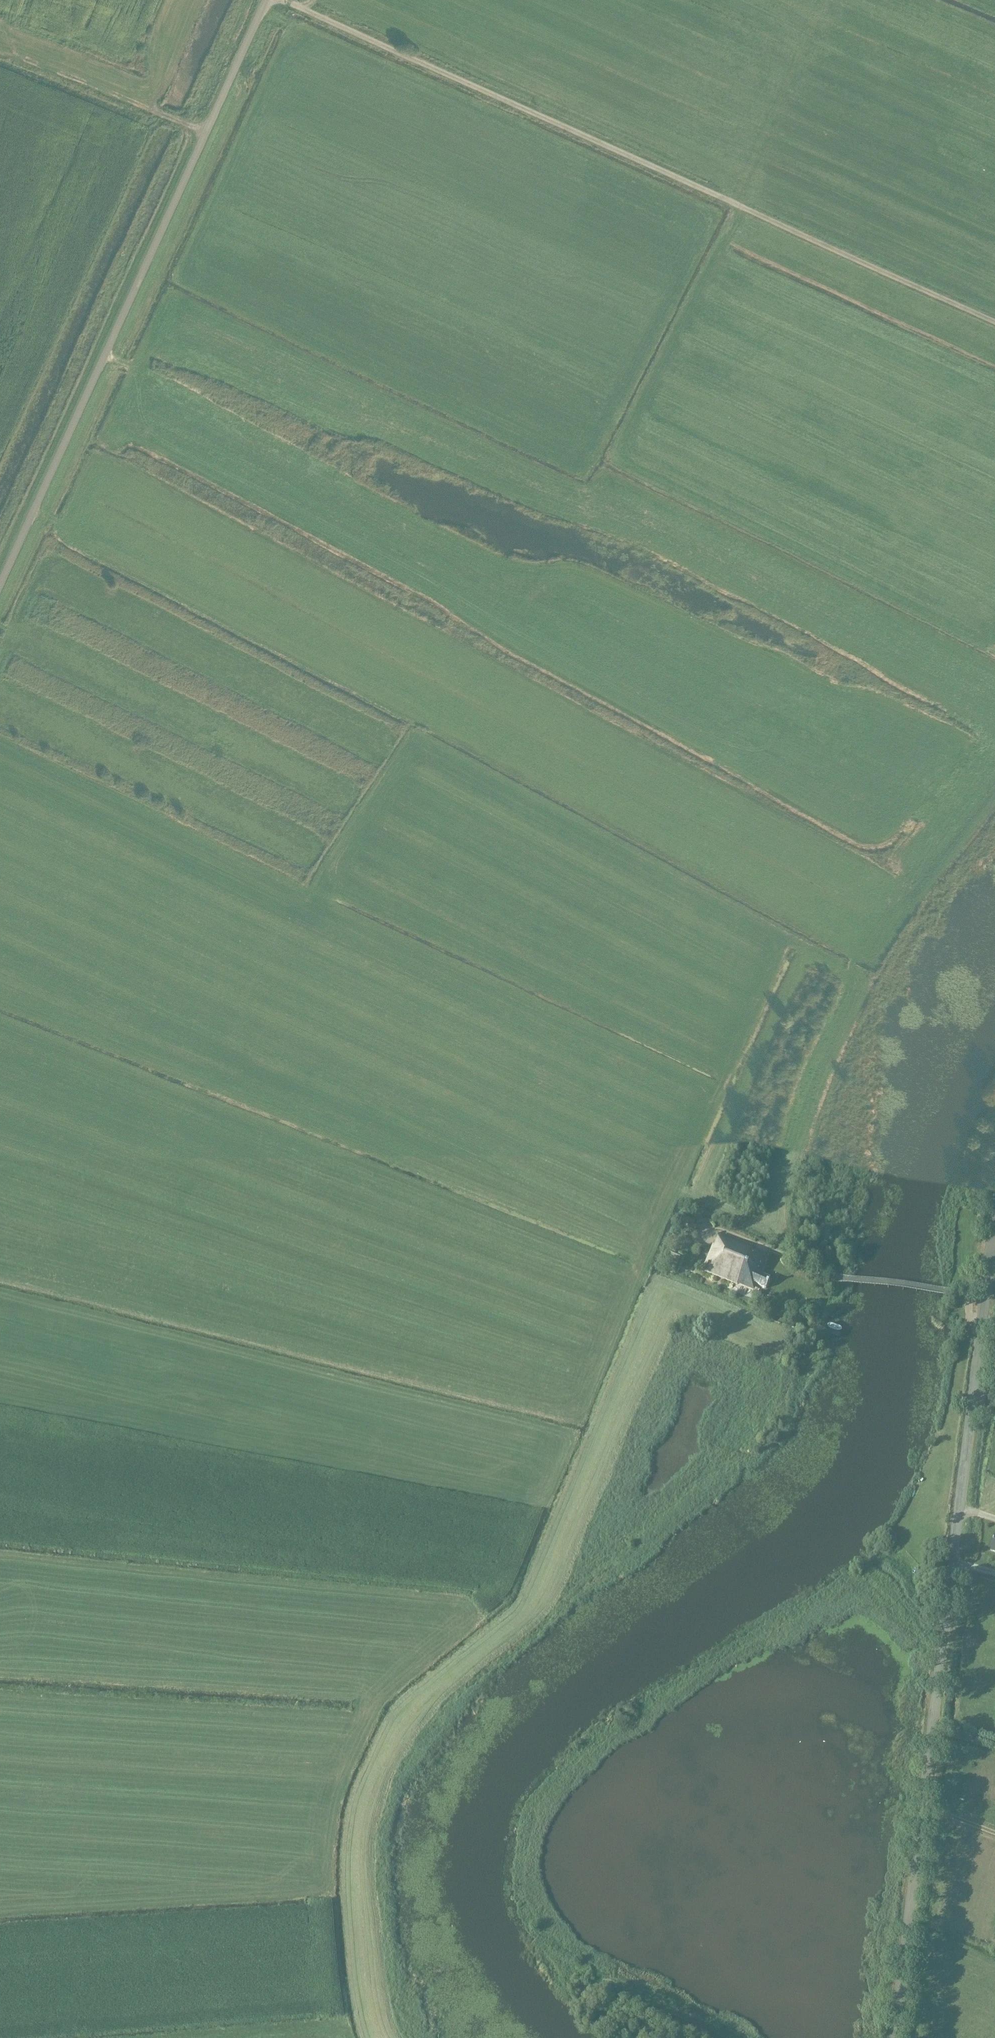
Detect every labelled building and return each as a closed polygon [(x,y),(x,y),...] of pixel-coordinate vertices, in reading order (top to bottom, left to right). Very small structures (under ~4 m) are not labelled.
[(694,1219),(683,1214),(681,1220),(692,1225),(694,1219)] [(761,1275),(768,1255),(719,1235),(715,1246),(713,1245),(703,1270),(753,1291),(754,1289),(755,1290),(757,1285),(765,1288),(769,1278),(761,1275)]
